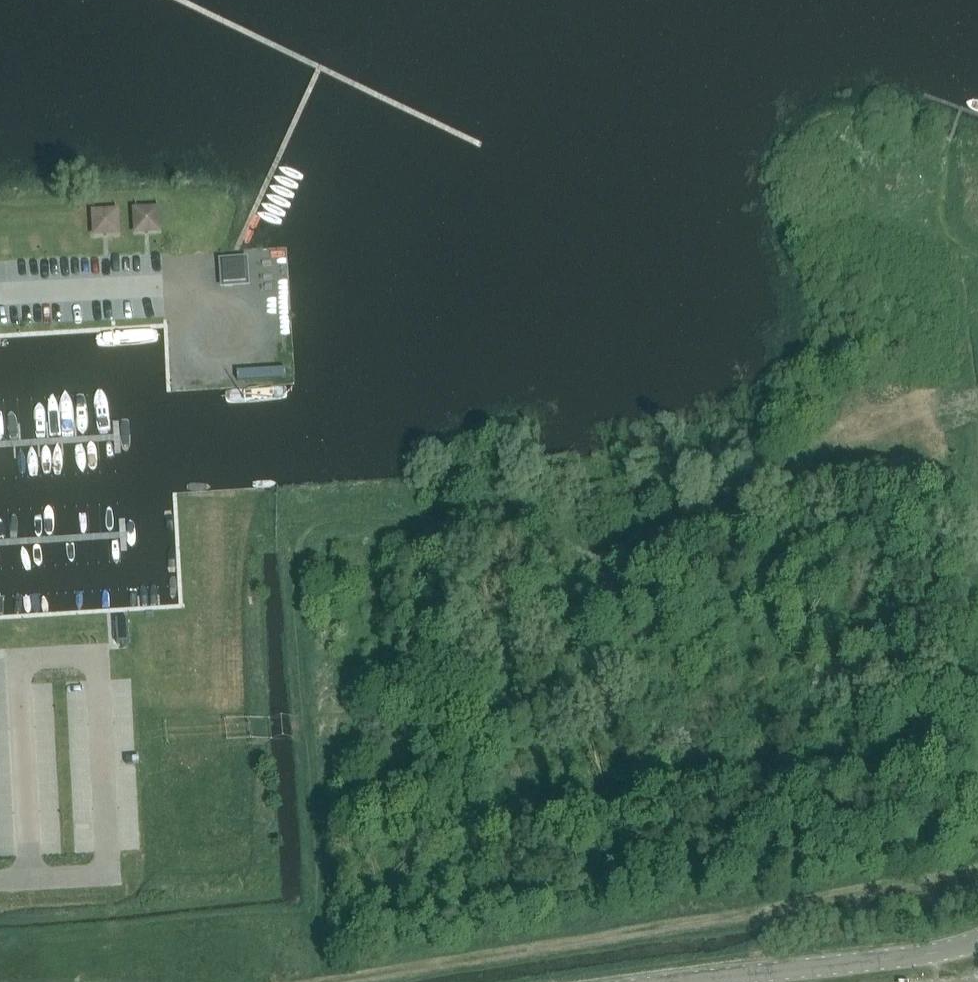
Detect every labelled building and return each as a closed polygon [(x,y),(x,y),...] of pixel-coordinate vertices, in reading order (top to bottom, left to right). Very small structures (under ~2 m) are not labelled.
[(159,210),(138,211),(139,230),(159,229),(159,210)] [(117,213),(97,214),(98,232),(117,231),(117,213)] [(225,284),(245,283),(244,262),(224,263),(225,284)] [(229,327),(231,376),(274,374),(273,333),(255,334),(254,326),(229,327)] [(129,644),(127,620),(116,620),(117,645),(129,644)]
